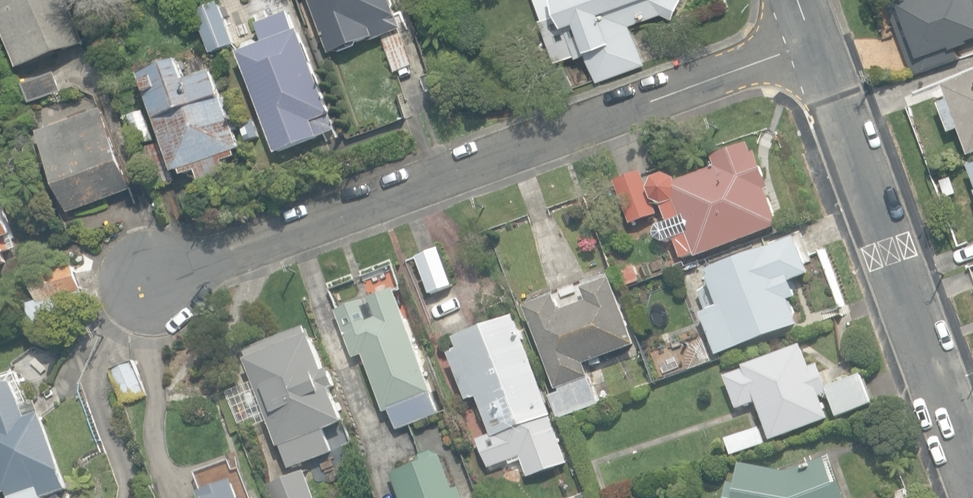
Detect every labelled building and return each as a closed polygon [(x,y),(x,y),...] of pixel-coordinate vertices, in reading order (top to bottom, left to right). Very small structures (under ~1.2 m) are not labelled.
[(20,69),(87,44),(70,0),(0,0),(0,16),(20,69)] [(392,74),(414,66),(391,0),(310,0),(330,55),(378,38),(392,74)] [(645,64),(632,24),(662,13),(673,18),(682,0),(558,0),(562,12),(539,20),(555,65),(587,54),(597,81),(645,64)] [(913,72),(961,55),(957,46),(972,40),(972,0),(887,0),(913,72)] [(211,55),(235,46),(220,4),(195,14),(211,55)] [(240,55),(276,154),(340,131),(304,30),(296,33),(290,15),(257,26),(265,46),(240,55)] [(142,149),(156,188),(177,181),(174,174),(181,171),(183,177),(196,172),(200,183),(227,174),(223,162),(236,157),(234,151),(241,149),(215,72),(186,82),(180,63),(140,76),(163,142),(142,149)] [(25,83),(33,104),(64,92),(57,72),(25,83)] [(970,156),(972,155),(972,75),(944,86),(949,101),(940,104),(950,133),(960,130),(970,156)] [(41,132),(71,213),(134,189),(104,108),(41,132)] [(248,146),(264,141),(256,120),(240,125),(248,146)] [(675,239),(682,259),(695,254),(696,258),(779,228),(766,191),(771,189),(757,153),(752,155),(749,144),(713,157),(717,168),(676,183),(675,180),(664,175),(654,178),(650,191),(654,202),(663,206),(662,206),(667,222),(657,226),(655,233),(657,239),(663,243),(675,239)] [(615,182),(630,224),(657,214),(641,172),(615,182)] [(10,263),(6,253),(14,250),(9,238),(17,236),(0,190),(0,267),(10,263)] [(702,313),(718,354),(799,323),(791,300),(798,297),(792,282),(813,274),(798,237),(707,271),(713,285),(709,286),(700,291),(708,310),(702,313)] [(454,286),(442,250),(417,259),(429,295),(454,286)] [(614,271),(620,287),(639,279),(634,264),(614,271)] [(29,305),(36,326),(91,307),(76,265),(35,279),(42,301),(29,305)] [(552,395),(560,418),(601,403),(586,363),(638,343),(614,277),(585,288),(590,301),(563,311),(557,296),(528,307),(558,388),(560,388),(561,391),(552,395)] [(391,410),(398,429),(439,414),(432,395),(436,393),(397,288),(368,299),(370,304),(367,305),(365,299),(337,310),(355,357),(364,354),(385,412),(391,410)] [(522,456),(529,476),(569,462),(552,415),(554,415),(518,316),(457,338),(462,350),(451,354),(468,400),(479,395),(493,433),(478,438),(489,468),(522,456)] [(311,337),(308,330),(251,350),(254,358),(247,360),(254,382),(227,392),(241,432),(269,421),(279,448),(282,446),(290,469),(334,453),(325,430),(345,423),(333,389),(338,387),(333,371),(327,373),(314,336),(311,337)] [(758,401),(771,440),(831,420),(822,395),(830,392),(838,416),(875,404),(864,374),(829,386),(821,363),(811,366),(804,344),(744,365),(746,368),(726,375),(737,408),(758,401)] [(113,369),(126,403),(147,395),(135,361),(113,369)] [(11,497),(43,497),(42,496),(67,487),(61,472),(64,471),(38,399),(25,404),(16,381),(0,387),(0,475),(6,492),(8,491),(11,497)] [(726,440),(732,456),(764,444),(759,428),(726,440)] [(460,486),(455,488),(442,455),(434,450),(422,454),(417,463),(392,473),(401,497),(465,497),(460,486)] [(843,482),(837,485),(828,458),(790,471),(743,462),(739,483),(731,481),(728,497),(849,497),(843,482)] [(275,497),(317,497),(307,470),(270,483),(275,497)] [(236,479),(201,492),(203,497),(243,497),(236,479)]
